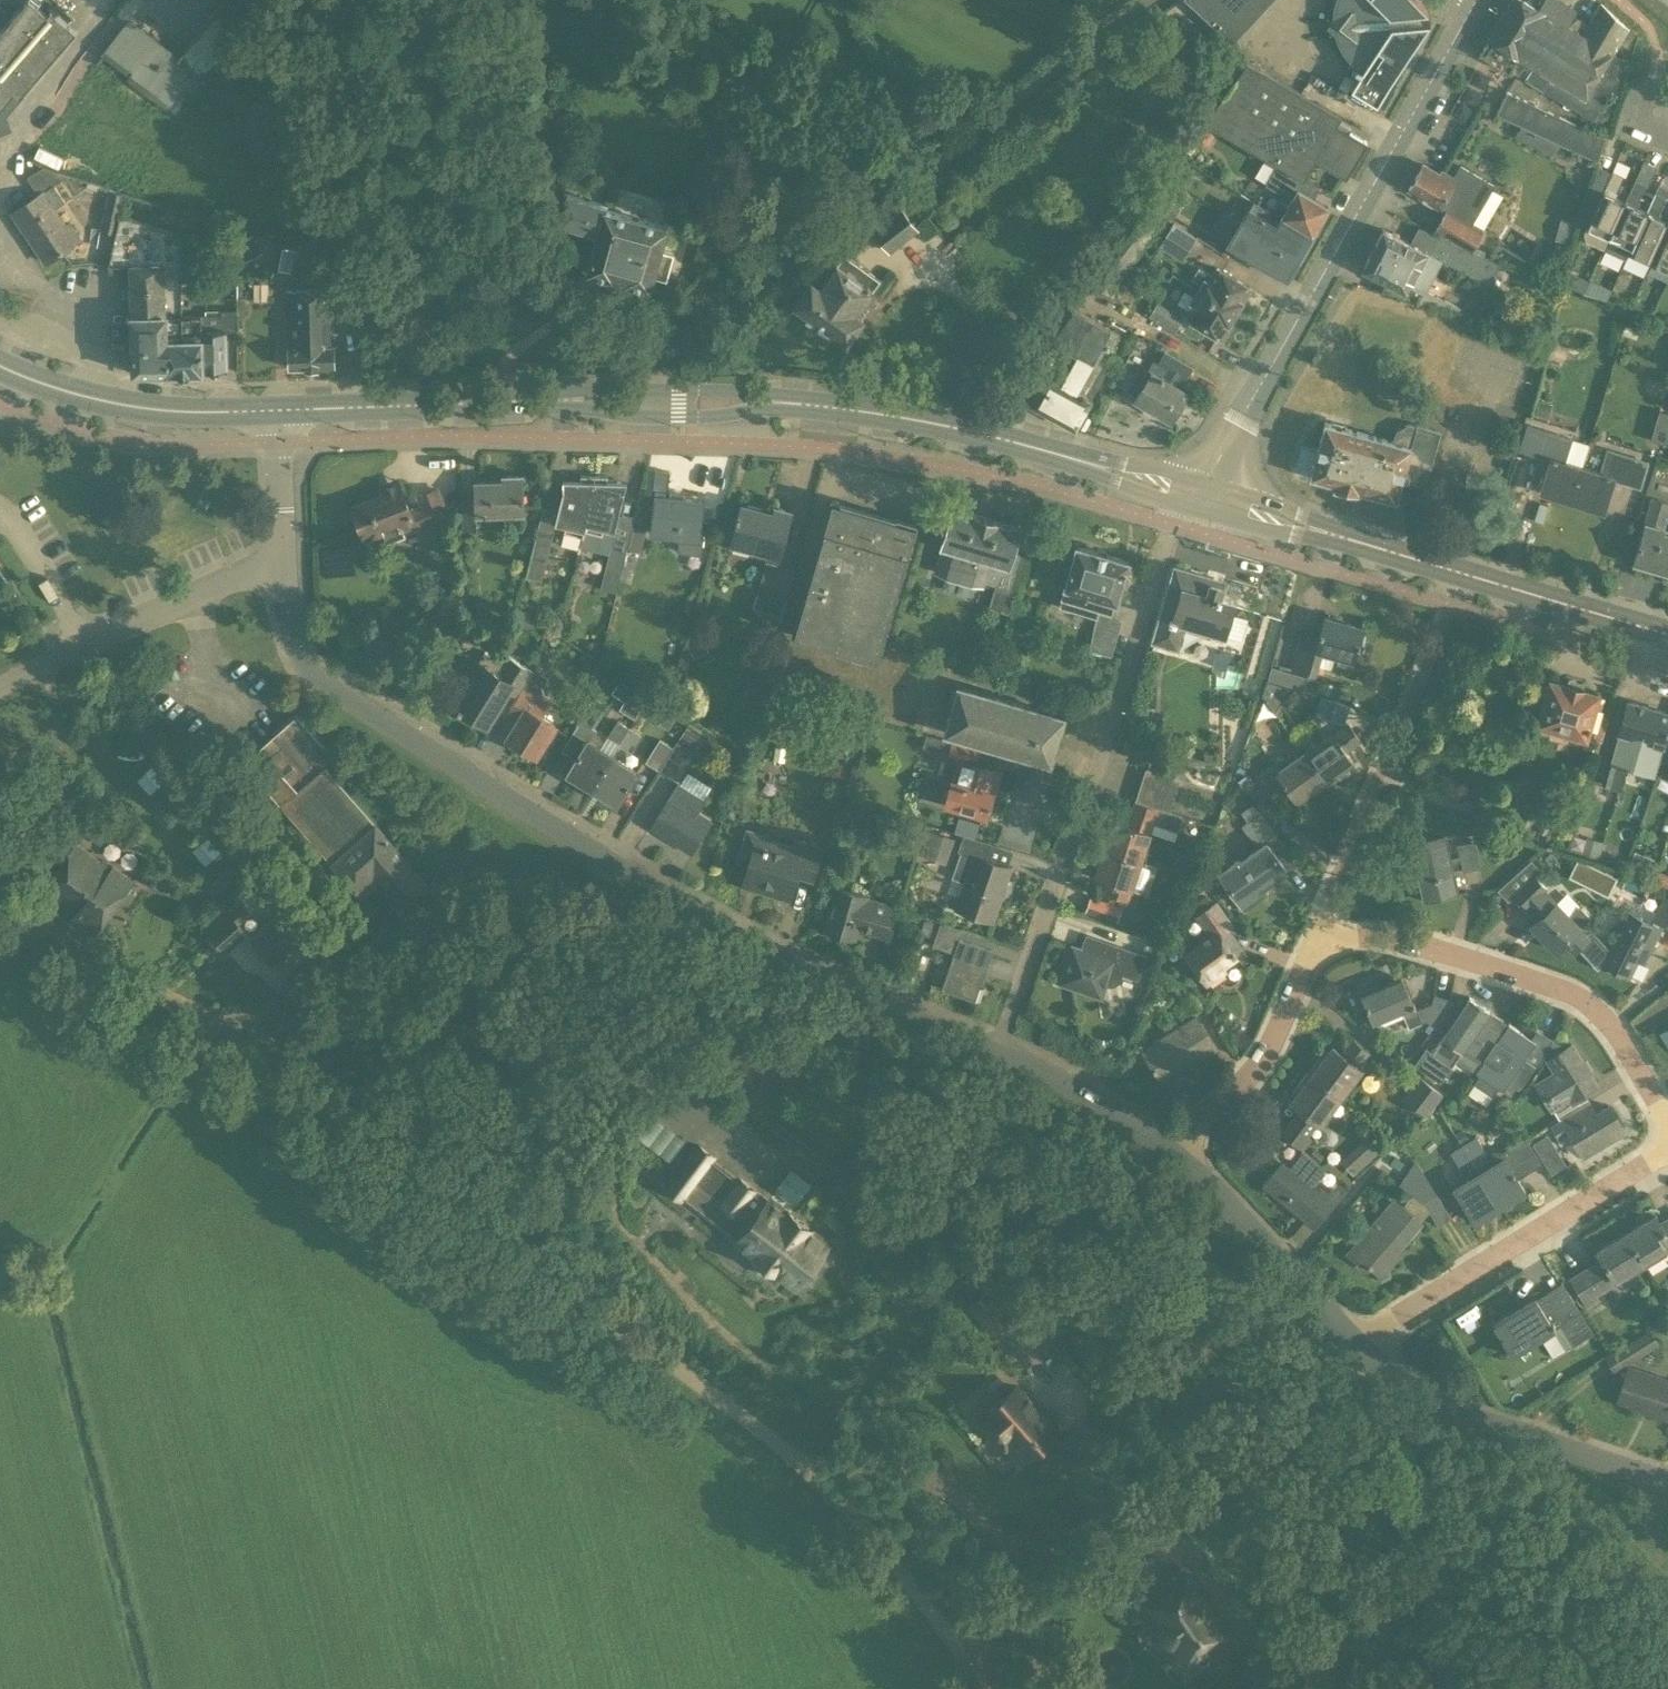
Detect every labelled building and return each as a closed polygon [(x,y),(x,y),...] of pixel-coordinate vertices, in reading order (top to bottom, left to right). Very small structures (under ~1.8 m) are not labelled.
[(7,112),(77,32),(51,10),(47,14),(31,0),(28,0),(0,32),(0,108),(7,112)] [(1232,42),(1271,0),(1187,0),(1232,42)] [(1363,68),(1351,89),(1377,104),(1429,18),(1428,12),(1427,7),(1423,4),(1419,0),(1337,0),(1335,13),(1335,26),(1338,38),(1344,50),(1353,60),(1363,68)] [(1489,38),(1480,54),(1509,72),(1510,69),(1518,74),(1526,61),(1534,66),(1560,22),(1523,0),(1511,0),(1489,38)] [(1534,66),(1531,69),(1526,79),(1593,120),(1619,78),(1615,76),(1625,60),(1614,53),(1629,28),(1601,2),(1599,0),(1546,0),(1588,20),(1587,23),(1577,18),(1570,27),(1560,22),(1534,66)] [(215,9),(176,61),(174,60),(177,57),(129,21),(104,54),(132,75),(129,78),(166,106),(184,83),(194,90),(201,80),(203,82),(219,61),(243,30),(215,9)] [(1246,61),(1203,120),(1193,137),(1208,145),(1217,129),(1279,165),(1303,178),(1315,159),(1345,177),(1367,141),(1336,123),(1340,116),(1246,61)] [(1605,137),(1506,91),(1497,113),(1522,125),(1516,137),(1570,162),(1575,151),(1597,161),(1605,137)] [(1174,159),(1161,179),(1173,186),(1186,166),(1174,159)] [(1625,201),(1604,249),(1624,258),(1627,252),(1647,211),(1638,207),(1640,202),(1638,201),(1645,186),(1647,187),(1657,166),(1644,160),(1625,201)] [(1409,182),(1410,186),(1408,189),(1445,210),(1433,230),(1471,251),(1483,230),(1470,223),(1492,185),(1461,166),(1454,177),(1442,170),(1440,173),(1423,164),(1422,166),(1418,166),(1416,171),(1417,174),(1415,178),(1412,178),(1409,182)] [(1303,178),(1279,165),(1267,184),(1283,194),(1279,200),(1288,205),(1280,219),(1310,236),(1327,207),(1312,198),(1319,188),(1303,178)] [(28,177),(38,194),(12,212),(46,262),(61,252),(80,239),(69,223),(65,225),(54,208),(65,201),(54,184),(67,175),(43,167),(28,177)] [(1603,191),(1586,227),(1584,233),(1586,240),(1604,249),(1625,201),(1615,197),(1618,191),(1617,191),(1623,175),(1612,170),(1603,191)] [(1173,186),(1161,179),(1146,202),(1172,218),(1179,207),(1165,198),(1173,186)] [(1627,252),(1651,263),(1667,223),(1657,218),(1667,194),(1667,191),(1658,187),(1647,211),(1627,252)] [(181,313),(180,265),(180,210),(110,189),(101,230),(114,232),(118,213),(120,214),(108,266),(129,266),(130,315),(181,313)] [(666,226),(605,209),(606,204),(566,194),(558,223),(597,233),(587,271),(649,288),(653,274),(666,278),(674,253),(660,249),(666,226)] [(889,253),(919,230),(901,207),(871,230),(889,253)] [(1310,236),(1280,219),(1276,225),(1248,209),(1239,225),(1262,238),(1265,233),(1286,246),(1283,251),(1297,259),(1310,236)] [(1562,219),(1555,239),(1571,244),(1577,223),(1562,219)] [(1166,234),(1188,248),(1195,237),(1173,223),(1166,234)] [(1651,263),(1667,271),(1667,223),(1651,263)] [(1262,238),(1239,225),(1228,243),(1286,277),(1297,259),(1283,251),(1286,246),(1265,233),(1262,238)] [(1459,245),(1433,233),(1418,226),(1409,243),(1442,260),(1490,283),(1500,263),(1473,251),(1472,252),(1459,245)] [(1383,229),(1373,249),(1432,279),(1442,260),(1409,243),(1383,229)] [(296,260),(324,267),(328,250),(300,243),(296,260)] [(1135,259),(1111,245),(1087,278),(1109,295),(1135,259)] [(1432,279),(1373,249),(1363,268),(1387,280),(1381,292),(1416,302),(1461,315),(1464,309),(1427,290),(1432,279)] [(824,262),(811,280),(793,305),(808,316),(806,318),(829,334),(831,332),(846,342),(863,318),(856,313),(873,290),(880,280),(844,253),(832,268),(824,262)] [(1217,267),(1212,275),(1199,267),(1193,278),(1202,283),(1198,290),(1235,312),(1250,287),(1217,267)] [(1571,272),(1567,285),(1608,298),(1612,285),(1571,272)] [(202,315),(181,316),(181,339),(170,339),(170,374),(204,373),(203,371),(228,370),(227,330),(238,330),(238,283),(223,284),(223,306),(225,308),(225,310),(205,310),(206,314),(202,315)] [(332,289),(316,290),(320,367),(334,367),(333,346),(334,346),(332,289)] [(320,367),(316,290),(286,291),(289,368),(320,367)] [(1198,290),(1194,296),(1185,291),(1178,302),(1191,311),(1187,317),(1220,337),(1227,324),(1228,324),(1235,312),(1198,290)] [(1149,316),(1174,332),(1183,318),(1157,302),(1149,316)] [(1090,399),(1083,395),(1118,332),(1065,303),(1002,389),(1015,395),(1039,363),(1055,375),(1053,379),(1046,375),(1031,404),(1075,428),(1090,399)] [(1495,319),(1513,327),(1519,313),(1502,305),(1495,319)] [(181,339),(181,316),(181,313),(130,315),(132,374),(164,373),(165,375),(170,374),(170,339),(181,339)] [(1192,367),(1165,350),(1156,365),(1184,381),(1192,367)] [(1130,387),(1139,371),(1126,364),(1117,380),(1130,387)] [(1170,420),(1186,393),(1152,372),(1135,399),(1170,420)] [(1418,413),(1441,420),(1445,404),(1423,397),(1418,413)] [(1651,440),(1667,444),(1667,443),(1667,412),(1659,410),(1651,440)] [(1325,422),(1318,449),(1301,444),(1294,470),(1310,475),(1310,476),(1337,483),(1336,490),(1353,495),(1355,489),(1395,500),(1400,482),(1416,486),(1426,481),(1440,431),(1416,424),(1416,426),(1408,423),(1397,430),(1394,441),(1325,422)] [(1582,468),(1580,467),(1588,443),(1528,423),(1519,450),(1549,460),(1540,490),(1572,500),(1582,468)] [(1582,468),(1572,500),(1603,509),(1613,479),(1640,488),(1648,461),(1607,448),(1599,473),(1582,468)] [(651,498),(654,498),(650,532),(676,535),(674,551),(701,555),(703,537),(699,537),(701,518),(710,520),(712,505),(702,504),(703,501),(667,496),(670,472),(654,470),(651,498)] [(502,481),(474,482),(475,514),(524,513),(522,476),(502,476),(502,481)] [(542,507),(537,531),(526,577),(542,581),(553,535),(556,524),(565,526),(564,533),(582,537),(583,537),(594,493),(594,476),(580,476),(580,481),(563,480),(563,492),(559,508),(542,507)] [(583,537),(582,537),(580,546),(609,554),(600,589),(616,593),(628,546),(633,527),(635,516),(618,516),(627,482),(608,481),(608,477),(594,476),(594,493),(583,537)] [(420,505),(408,510),(400,486),(351,505),(367,545),(426,522),(427,525),(450,516),(438,485),(416,494),(420,505)] [(1645,523),(1633,563),(1664,572),(1667,556),(1667,534),(1662,532),(1667,513),(1667,503),(1652,498),(1645,523)] [(912,526),(834,503),(796,632),(875,655),(912,526)] [(741,504),(730,542),(780,555),(791,511),(776,507),(774,513),(741,504)] [(952,508),(942,544),(934,571),(983,585),(984,581),(1009,589),(1020,553),(1011,550),(1017,527),(952,508)] [(633,527),(628,546),(630,547),(629,549),(641,552),(646,530),(633,527)] [(1064,585),(1065,586),(1059,606),(1097,617),(1096,617),(1089,649),(1111,656),(1122,620),(1112,611),(1115,601),(1116,601),(1129,560),(1076,544),(1064,585)] [(782,614),(794,568),(766,561),(754,607),(782,614)] [(1174,573),(1153,642),(1176,648),(1183,626),(1223,638),(1233,603),(1218,599),(1221,587),(1174,573)] [(1325,616),(1319,636),(1301,631),(1290,669),(1317,677),(1324,652),(1353,660),(1363,627),(1325,616)] [(492,654),(484,666),(475,661),(451,704),(487,725),(509,690),(517,695),(533,669),(506,653),(502,660),(492,654)] [(508,710),(519,717),(507,737),(536,756),(555,725),(542,718),(553,700),(539,692),(547,677),(540,673),(543,667),(537,663),(533,669),(517,695),(508,710)] [(1608,716),(1592,712),(1597,694),(1550,680),(1538,723),(1546,726),(1547,730),(1556,733),(1559,729),(1585,737),(1594,739),(1591,752),(1598,754),(1608,716)] [(614,690),(626,697),(620,707),(635,716),(646,697),(619,681),(614,690)] [(945,731),(1050,761),(1063,715),(958,685),(945,731)] [(591,728),(606,705),(593,697),(578,720),(591,728)] [(1340,727),(1347,706),(1319,697),(1312,718),(1340,727)] [(1618,733),(1609,762),(1612,763),(1605,786),(1621,791),(1627,768),(1654,776),(1662,746),(1664,746),(1667,732),(1667,713),(1627,701),(1618,733)] [(430,885),(375,822),(376,821),(326,766),(336,757),(297,713),(239,764),(249,774),(252,772),(331,860),(308,881),(349,928),(373,907),(356,887),(374,872),(405,907),(430,885)] [(620,744),(630,727),(618,720),(607,736),(620,744)] [(1348,722),(1332,733),(1305,753),(1324,781),(1352,761),(1347,753),(1362,742),(1348,722)] [(642,735),(630,727),(620,744),(632,751),(642,735)] [(704,746),(729,760),(734,751),(710,736),(704,746)] [(591,790),(613,755),(588,739),(566,775),(591,790)] [(658,769),(672,746),(660,739),(646,762),(658,769)] [(687,755),(672,746),(658,769),(673,778),(687,755)] [(1277,774),(1265,783),(1250,792),(1264,812),(1291,793),(1296,800),(1324,781),(1305,753),(1277,773),(1277,774)] [(613,755),(591,790),(615,805),(637,770),(613,755)] [(996,793),(1003,769),(958,757),(952,780),(951,780),(943,804),(986,817),(993,792),(996,793)] [(1145,768),(1134,800),(1169,811),(1179,779),(1145,768)] [(682,784),(704,795),(709,786),(687,774),(682,784)] [(200,791),(230,823),(246,808),(216,776),(200,791)] [(679,783),(673,793),(651,827),(691,852),(710,821),(698,813),(706,800),(679,783)] [(1134,800),(1126,824),(1113,819),(1104,848),(1140,860),(1149,831),(1151,832),(1154,824),(1178,831),(1179,829),(1182,816),(1169,811),(1134,800)] [(1219,872),(1209,879),(1220,895),(1230,888),(1244,907),(1263,893),(1259,888),(1285,869),(1267,844),(1278,837),(1260,811),(1259,812),(1253,803),(1241,812),(1247,821),(1241,825),(1257,848),(1238,861),(1236,860),(1219,872)] [(977,834),(981,819),(959,814),(956,829),(977,834)] [(790,847),(771,841),(773,835),(746,827),(736,862),(749,866),(744,885),(789,899),(795,876),(814,881),(824,847),(793,838),(790,847)] [(955,838),(926,829),(922,842),(928,844),(924,857),(947,864),(955,838)] [(958,850),(961,852),(952,878),(965,882),(956,908),(992,921),(1010,868),(985,860),(991,843),(963,835),(958,850)] [(1460,858),(1450,860),(1445,837),(1412,845),(1424,901),(1457,894),(1452,868),(1462,866),(1462,869),(1479,866),(1474,840),(1457,843),(1460,858)] [(113,866),(110,870),(78,845),(44,888),(76,913),(72,917),(94,933),(133,880),(113,866)] [(1140,860),(1104,848),(1094,877),(1107,882),(1104,893),(1129,900),(1132,889),(1147,894),(1156,865),(1140,860)] [(1657,860),(1635,851),(1628,869),(1650,878),(1657,860)] [(1578,857),(1571,875),(1611,892),(1619,874),(1578,857)] [(266,870),(246,888),(263,906),(283,888),(266,870)] [(1667,887),(1667,874),(1656,870),(1652,881),(1667,887)] [(1569,916),(1556,902),(1557,901),(1547,890),(1548,889),(1532,873),(1513,892),(1539,919),(1532,926),(1555,950),(1564,942),(1574,953),(1591,937),(1580,926),(1590,916),(1580,905),(1569,916)] [(894,904),(867,896),(837,887),(824,929),(854,938),(857,930),(884,938),(894,904)] [(1089,894),(1083,912),(1124,925),(1130,907),(1089,894)] [(1663,894),(1651,919),(1667,928),(1667,896),(1663,894)] [(1194,916),(1209,936),(1185,953),(1207,983),(1224,971),(1223,968),(1238,958),(1221,935),(1235,925),(1216,899),(1194,916)] [(238,925),(248,916),(238,905),(209,931),(226,951),(246,933),(238,925)] [(251,938),(274,964),(307,934),(284,908),(251,938)] [(1643,963),(1661,928),(1627,911),(1601,963),(1629,977),(1638,960),(1643,963)] [(992,949),(960,939),(963,929),(941,921),(933,945),(954,952),(941,989),(975,1001),(992,949)] [(1120,978),(1121,972),(1136,977),(1144,956),(1087,936),(1082,950),(1080,950),(1076,952),(1075,955),(1071,954),(1061,982),(1100,995),(1104,983),(1110,984),(1116,982),(1120,978)] [(1190,980),(1168,970),(1163,984),(1175,989),(1190,1014),(1204,1005),(1190,980)] [(1414,1003),(1412,1003),(1401,978),(1379,988),(1376,979),(1351,990),(1359,1010),(1367,1007),(1373,1021),(1402,1010),(1409,1028),(1426,1020),(1435,1026),(1438,1021),(1440,1023),(1449,999),(1434,993),(1431,1003),(1416,1009),(1414,1003)] [(1440,1023),(1448,1028),(1431,1053),(1424,1049),(1414,1063),(1436,1078),(1446,1063),(1450,1066),(1455,1059),(1478,1074),(1493,1051),(1492,1050),(1509,1025),(1507,1024),(1506,1026),(1487,1013),(1488,1011),(1468,998),(1467,1000),(1451,990),(1449,999),(1440,1023)] [(1179,1075),(1178,1073),(1216,1049),(1195,1016),(1141,1050),(1162,1083),(1165,1081),(1167,1083),(1179,1075)] [(1493,1051),(1478,1074),(1479,1075),(1472,1084),(1491,1097),(1497,1088),(1509,1096),(1516,1085),(1520,1088),(1534,1066),(1523,1059),(1535,1042),(1509,1025),(1492,1050),(1493,1051)] [(1316,1058),(1307,1071),(1341,1096),(1361,1069),(1360,1068),(1371,1052),(1351,1037),(1339,1052),(1331,1046),(1321,1061),(1316,1058)] [(1545,1060),(1552,1072),(1534,1083),(1551,1111),(1596,1084),(1572,1045),(1545,1060)] [(1291,1102),(1300,1109),(1281,1132),(1302,1150),(1304,1150),(1313,1140),(1308,1136),(1319,1123),(1320,1124),(1341,1096),(1307,1071),(1297,1084),(1301,1087),(1291,1102)] [(1426,1116),(1443,1094),(1419,1076),(1403,1098),(1426,1116)] [(1595,1113),(1589,1104),(1552,1126),(1559,1137),(1568,1132),(1583,1156),(1625,1132),(1609,1105),(1595,1113)] [(642,1134),(671,1158),(687,1139),(658,1115),(642,1134)] [(1553,1173),(1570,1163),(1550,1131),(1533,1141),(1553,1173)] [(1525,1192),(1517,1178),(1541,1163),(1525,1136),(1500,1152),(1498,1149),(1487,1150),(1484,1151),(1476,1136),(1462,1144),(1472,1161),(1478,1172),(1500,1207),(1525,1192)] [(771,1199),(769,1202),(755,1192),(757,1190),(739,1177),(738,1178),(714,1159),(716,1156),(698,1141),(662,1186),(682,1201),(683,1199),(738,1240),(737,1242),(757,1257),(755,1261),(755,1266),(766,1274),(773,1273),(774,1271),(793,1286),(827,1242),(771,1199)] [(1355,1174),(1378,1152),(1370,1143),(1346,1165),(1355,1174)] [(1472,1161),(1462,1144),(1450,1151),(1460,1168),(1472,1161)] [(1302,1150),(1287,1167),(1282,1162),(1263,1185),(1315,1227),(1334,1204),(1311,1186),(1325,1168),(1304,1150),(1302,1150)] [(791,1167),(776,1188),(796,1203),(812,1183),(791,1167)] [(1372,1197),(1387,1180),(1378,1172),(1363,1189),(1372,1197)] [(1478,1172),(1454,1187),(1475,1222),(1500,1207),(1478,1172)] [(1419,1175),(1412,1185),(1423,1194),(1430,1184),(1419,1175)] [(1436,1192),(1424,1203),(1429,1211),(1438,1225),(1451,1217),(1436,1192)] [(1421,1222),(1395,1200),(1392,1197),(1346,1252),(1368,1271),(1371,1267),(1380,1274),(1394,1257),(1392,1255),(1421,1222)] [(1660,1222),(1655,1214),(1625,1232),(1644,1262),(1667,1247),(1667,1216),(1660,1222)] [(1596,1250),(1601,1257),(1568,1277),(1587,1308),(1601,1300),(1597,1294),(1620,1281),(1618,1278),(1644,1262),(1625,1232),(1596,1250)] [(1536,1299),(1493,1326),(1511,1355),(1560,1325),(1572,1346),(1594,1333),(1562,1282),(1536,1299)] [(1604,1357),(1614,1372),(1659,1344),(1650,1329),(1604,1357)] [(1627,1367),(1617,1399),(1652,1411),(1651,1413),(1667,1418),(1667,1380),(1627,1367)] [(998,1442),(1001,1440),(1020,1461),(1055,1430),(1016,1385),(980,1417),(983,1421),(981,1422),(998,1442)] [(1229,1640),(1223,1631),(1182,1571),(1145,1596),(1158,1614),(1154,1618),(1153,1621),(1154,1624),(1154,1628),(1156,1633),(1159,1637),(1163,1641),(1167,1643),(1171,1645),(1177,1643),(1192,1664),(1197,1661),(1203,1663),(1210,1658),(1211,1652),(1229,1640)]
